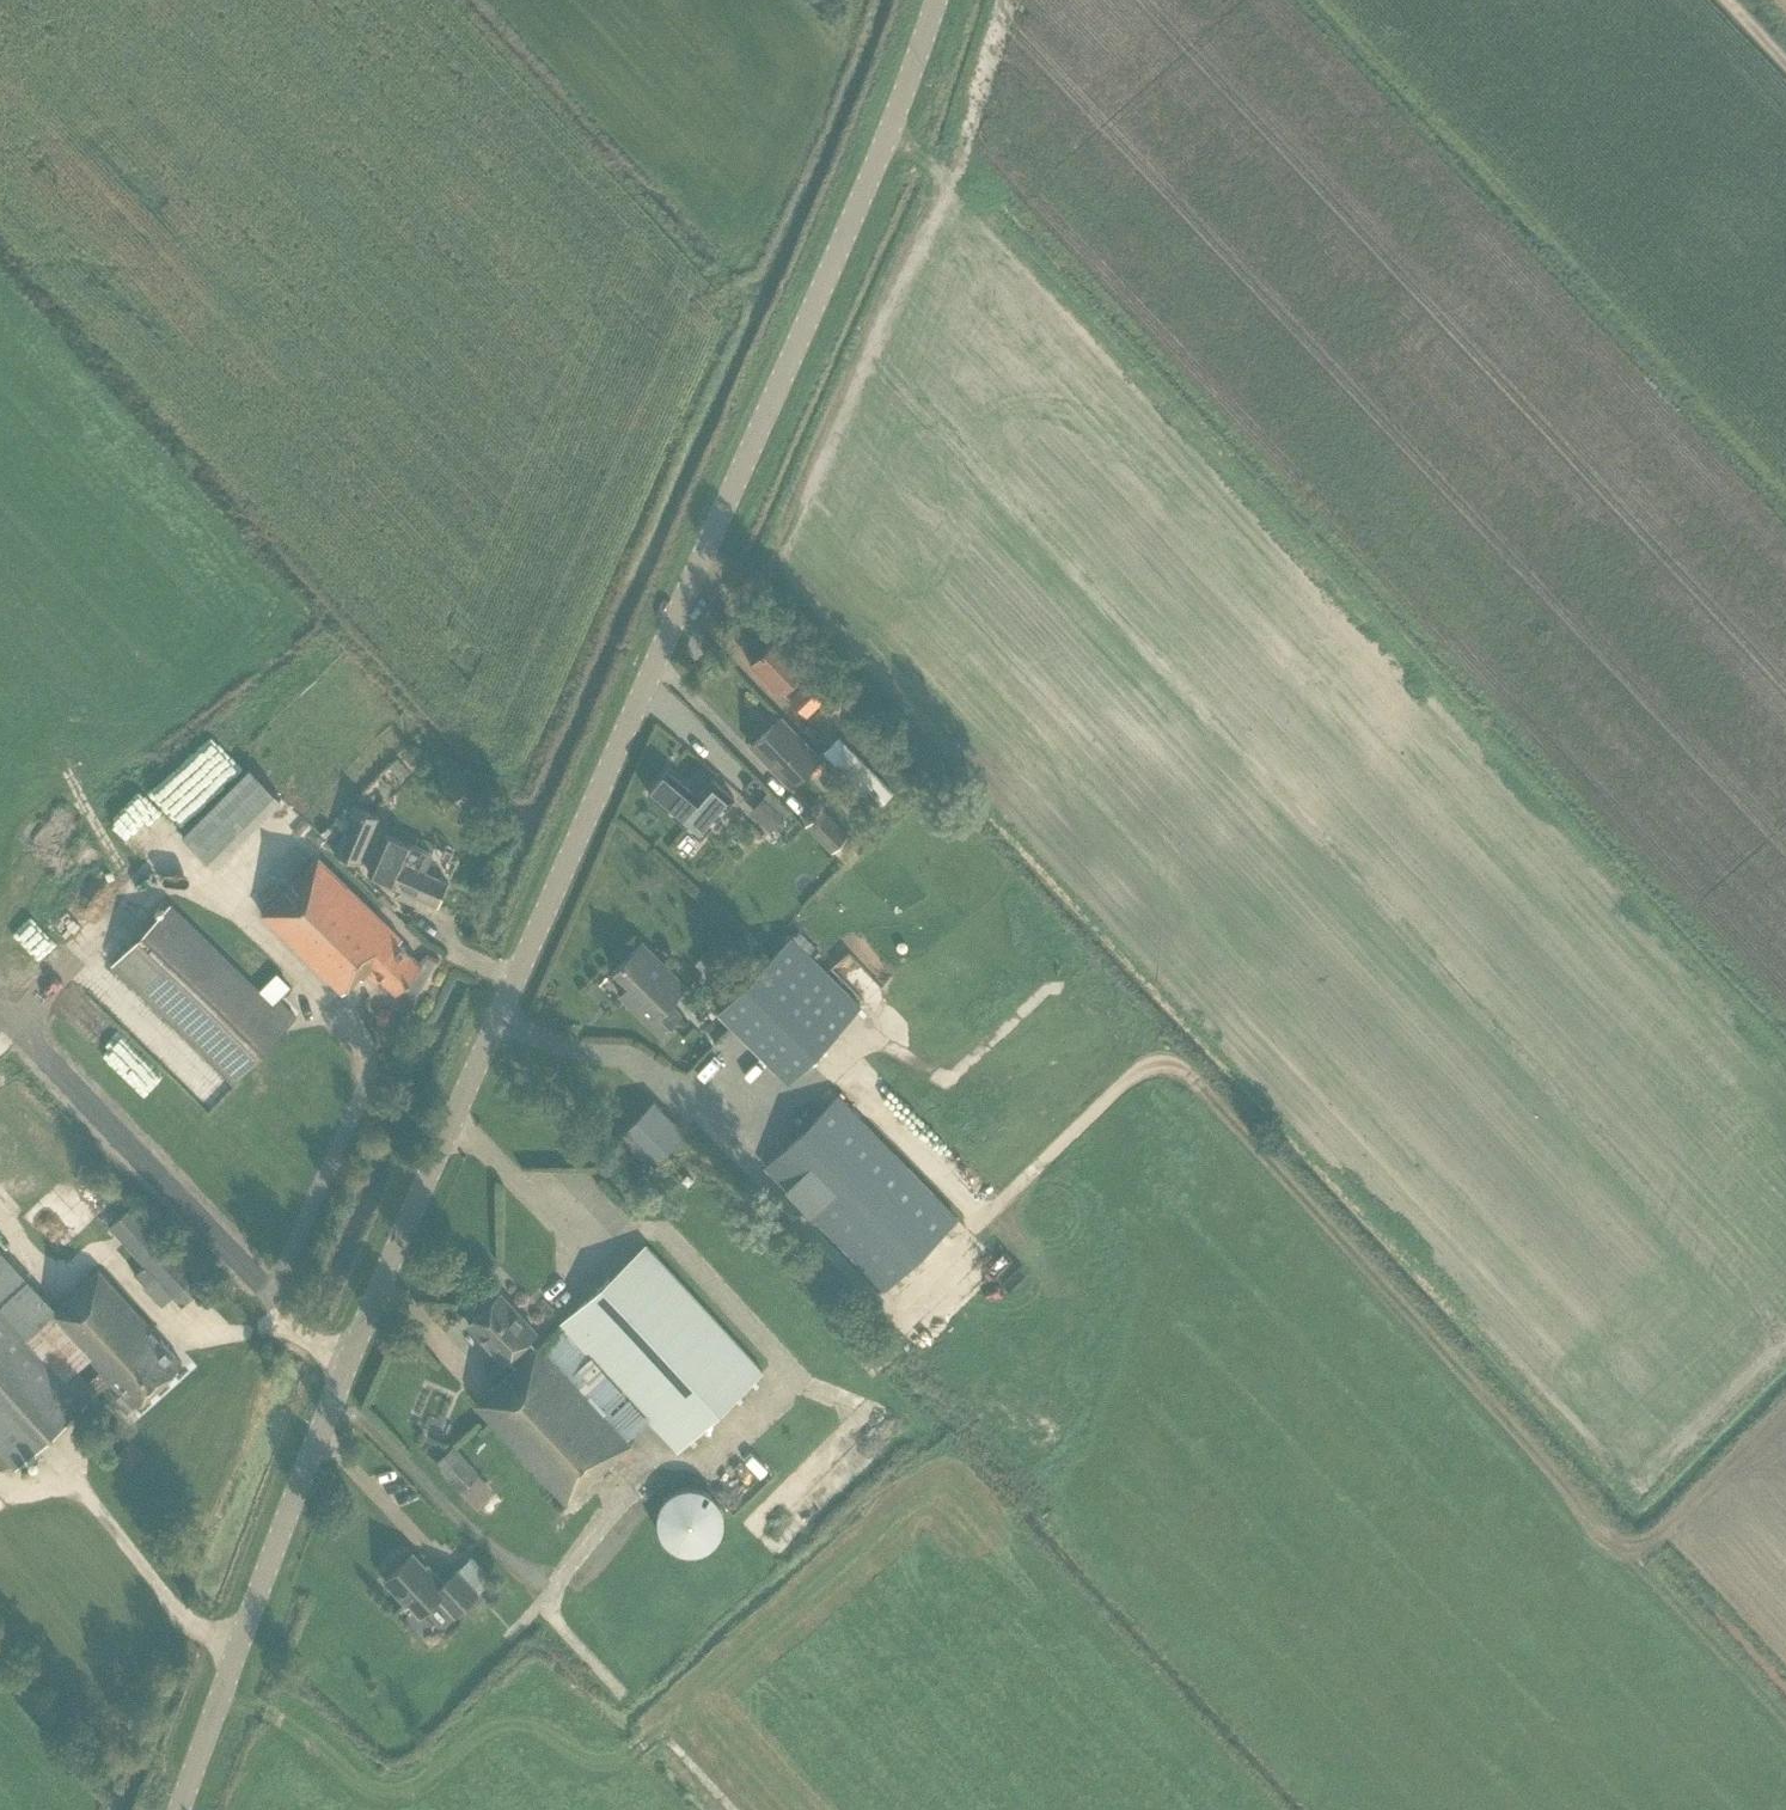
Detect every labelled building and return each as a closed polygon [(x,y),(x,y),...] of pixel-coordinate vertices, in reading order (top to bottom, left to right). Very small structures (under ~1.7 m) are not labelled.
[(832,687),(814,668),(779,633),(750,661),(779,691),(784,686),(807,710),(832,687)] [(820,757),(781,716),(751,743),(790,785),(820,757)] [(840,732),(824,748),(878,803),(894,788),(840,732)] [(249,766),(182,835),(183,836),(213,865),(280,797),(249,766)] [(697,793),(668,768),(649,791),(701,836),(736,795),(712,774),(697,793)] [(784,814),(761,795),(749,810),(771,828),(784,814)] [(353,805),(335,850),(361,861),(380,816),(353,805)] [(822,806),(807,822),(833,848),(849,833),(822,806)] [(123,809),(111,822),(137,847),(150,834),(123,809)] [(388,832),(369,872),(394,883),(392,888),(394,891),(414,901),(418,900),(420,895),(438,903),(448,880),(424,870),(434,849),(415,841),(414,844),(388,832)] [(396,990),(422,964),(398,940),(402,937),(320,856),(263,914),(339,988),(356,971),(359,974),(364,969),(376,981),(381,975),(396,990)] [(801,876),(787,883),(795,901),(809,894),(801,876)] [(113,962),(233,1080),(296,1016),(279,999),(276,1003),(274,1001),(290,984),(276,970),(260,988),(172,902),(113,962)] [(863,1004),(793,935),(719,1010),(788,1079),(863,1004)] [(621,991),(620,992),(661,1034),(683,1012),(670,999),(686,984),(642,940),(615,968),(631,983),(622,992),(621,991)] [(433,971),(412,983),(421,997),(441,985),(433,971)] [(191,1050),(170,1072),(210,1110),(231,1088),(191,1050)] [(767,1163),(885,1287),(959,1216),(840,1093),(767,1163)] [(655,1094),(620,1131),(656,1165),(690,1128),(655,1094)] [(31,1206),(45,1227),(56,1219),(65,1233),(85,1220),(62,1185),(31,1206)] [(181,1302),(204,1282),(136,1203),(112,1223),(147,1265),(138,1273),(165,1304),(175,1295),(181,1302)] [(0,1240),(0,1446),(17,1464),(88,1400),(88,1399),(110,1378),(134,1405),(182,1362),(100,1270),(60,1306),(0,1240)] [(764,1370),(647,1244),(536,1347),(528,1338),(536,1331),(500,1292),(468,1321),(504,1360),(508,1356),(516,1365),(475,1403),(566,1498),(584,1481),(586,1483),(630,1441),(627,1438),(648,1418),(678,1450),(764,1370)] [(1074,1317),(1082,1329),(1098,1318),(1090,1306),(1074,1317)] [(471,1470),(473,1469),(451,1445),(435,1459),(457,1483),(455,1484),(485,1518),(501,1505),(471,1470)] [(768,1507),(758,1517),(778,1536),(788,1525),(768,1507)] [(444,1581),(435,1571),(434,1573),(413,1551),(385,1578),(407,1602),(409,1600),(421,1613),(439,1596),(454,1613),(478,1591),(494,1576),(473,1553),(457,1568),(444,1581)] [(41,1554),(32,1562),(48,1580),(57,1572),(41,1554)]
